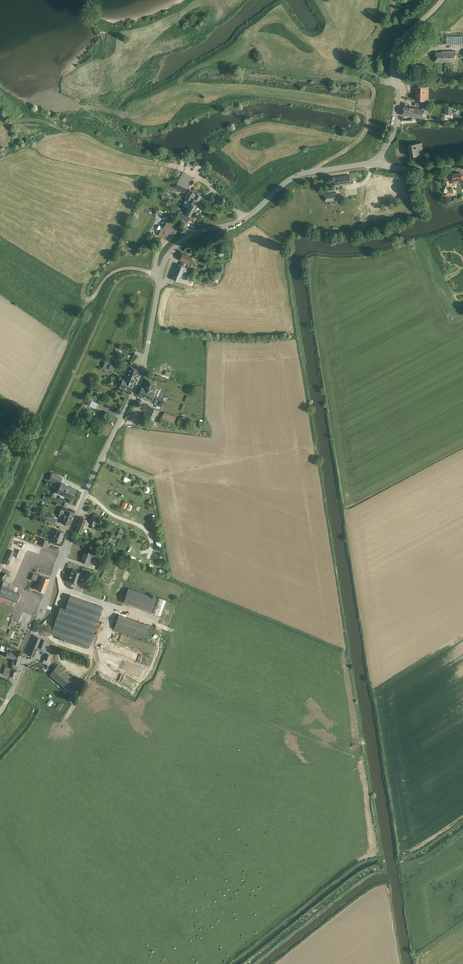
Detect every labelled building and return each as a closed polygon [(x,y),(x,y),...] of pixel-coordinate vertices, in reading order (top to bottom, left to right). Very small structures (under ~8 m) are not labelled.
[(455,51),(442,51),(442,52),(435,53),(436,62),(456,61),(455,51)] [(417,90),(416,100),(427,101),(427,100),(427,87),(428,87),(428,86),(420,86),(420,85),(418,85),(418,86),(415,86),(415,89),(417,90)] [(414,108),(403,106),(402,115),(412,117),(414,108)] [(412,117),(423,118),(424,113),(428,114),(429,108),(422,107),(422,109),(414,108),(412,117)] [(408,144),(410,157),(411,157),(411,156),(423,154),(421,142),(409,145),(408,144)] [(451,176),(452,184),(455,183),(459,183),(459,184),(462,184),(462,175),(461,176),(460,173),(452,174),(452,175),(451,176)] [(350,175),(334,177),(336,186),(351,184),(350,175)] [(181,177),(178,181),(175,187),(175,188),(184,193),(186,189),(187,189),(191,183),(187,181),(181,177)] [(448,180),(444,181),(447,195),(453,194),(452,190),(450,190),(448,180)] [(345,190),(347,198),(353,197),(353,199),(360,197),(358,188),(345,190)] [(191,204),(196,207),(202,196),(197,194),(193,192),(189,190),(185,198),(187,199),(183,205),(189,209),(191,204)] [(336,192),(328,194),(324,194),(325,202),(337,200),(336,192)] [(191,204),(189,209),(186,214),(191,216),(196,207),(191,204)] [(186,214),(189,209),(183,205),(182,208),(179,207),(175,215),(188,222),(191,216),(186,214)] [(160,231),(159,233),(159,235),(161,237),(162,236),(166,238),(169,232),(174,235),(175,233),(171,231),(172,230),(176,232),(178,228),(175,226),(177,222),(174,220),(170,218),(169,218),(169,219),(164,228),(162,228),(161,231),(160,231)] [(189,264),(192,257),(183,253),(180,260),(182,261),(181,265),(185,266),(186,263),(189,264)] [(192,269),(185,266),(181,265),(178,264),(172,278),(185,284),(192,269)] [(108,369),(113,370),(115,366),(110,364),(110,363),(106,361),(103,369),(108,370),(108,369)] [(120,386),(130,391),(139,370),(130,366),(128,372),(125,371),(124,375),(127,376),(125,380),(123,379),(120,386)] [(111,376),(110,383),(118,385),(120,377),(111,376)] [(141,387),(138,394),(151,400),(154,392),(152,391),(155,383),(147,380),(143,388),(141,387)] [(154,421),(158,410),(149,406),(145,417),(154,421)] [(176,416),(164,412),(161,420),(173,425),(176,416)] [(61,483),(57,492),(61,493),(64,495),(71,498),(75,490),(61,483)] [(74,512),(66,509),(61,523),(68,526),(74,512)] [(47,520),(55,524),(57,520),(48,516),(47,520)] [(89,527),(93,528),(97,519),(91,516),(88,522),(89,523),(91,523),(89,527)] [(89,523),(88,522),(86,522),(87,520),(80,517),(75,530),(81,533),(84,527),(86,528),(89,523)] [(55,529),(53,535),(51,539),(53,540),(60,543),(64,532),(55,529)] [(39,544),(46,547),(48,540),(41,538),(39,544)] [(32,552),(35,545),(19,540),(16,547),(15,547),(13,551),(12,551),(8,561),(19,565),(21,560),(23,561),(25,555),(20,553),(21,548),(32,552)] [(87,554),(84,552),(81,562),(88,564),(90,558),(95,560),(97,555),(88,552),(87,554)] [(70,582),(72,583),(77,584),(81,572),(72,569),(69,579),(71,579),(70,582)] [(44,592),(49,579),(33,573),(32,577),(40,580),(36,589),(44,592)] [(0,590),(0,595),(17,602),(20,594),(16,592),(18,587),(4,581),(0,590)] [(156,598),(128,588),(123,602),(151,612),(156,598)] [(51,633),(88,646),(102,606),(70,595),(64,612),(59,610),(51,633)] [(118,615),(113,629),(121,631),(126,617),(118,615)] [(46,640),(35,636),(28,655),(33,657),(37,647),(43,649),(46,640)] [(7,651),(6,656),(14,659),(12,663),(18,665),(21,655),(18,654),(15,653),(15,654),(7,651)]
